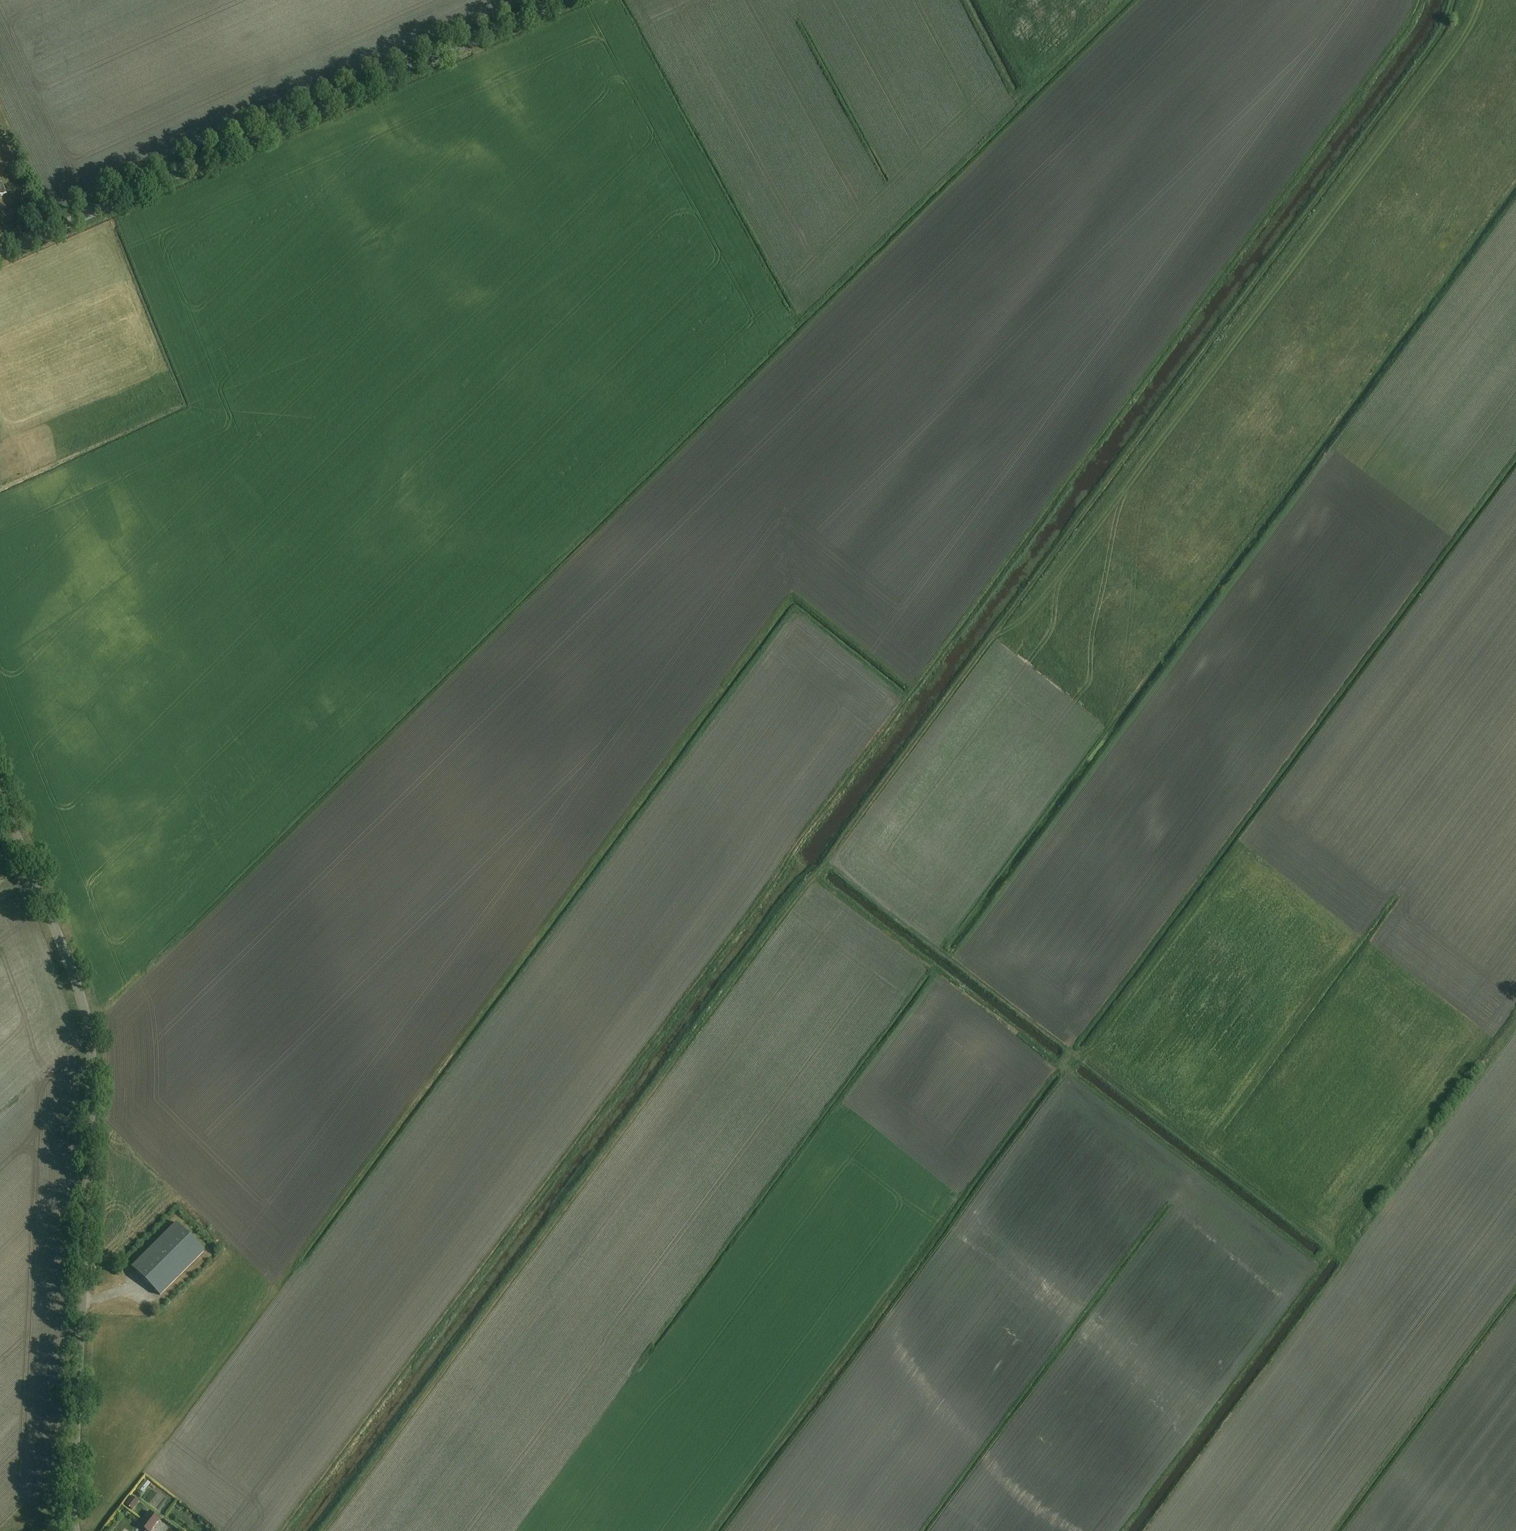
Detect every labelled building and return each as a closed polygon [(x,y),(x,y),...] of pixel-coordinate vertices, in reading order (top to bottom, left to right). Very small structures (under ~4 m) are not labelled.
[(0,174),(0,200),(10,196),(0,174)] [(132,1267),(160,1295),(205,1250),(177,1222),(132,1267)] [(143,1499),(150,1491),(146,1487),(139,1496),(143,1499)] [(139,1501),(132,1496),(126,1503),(133,1509),(139,1501)] [(161,1520),(149,1511),(138,1525),(146,1530),(152,1530),(161,1520)]
